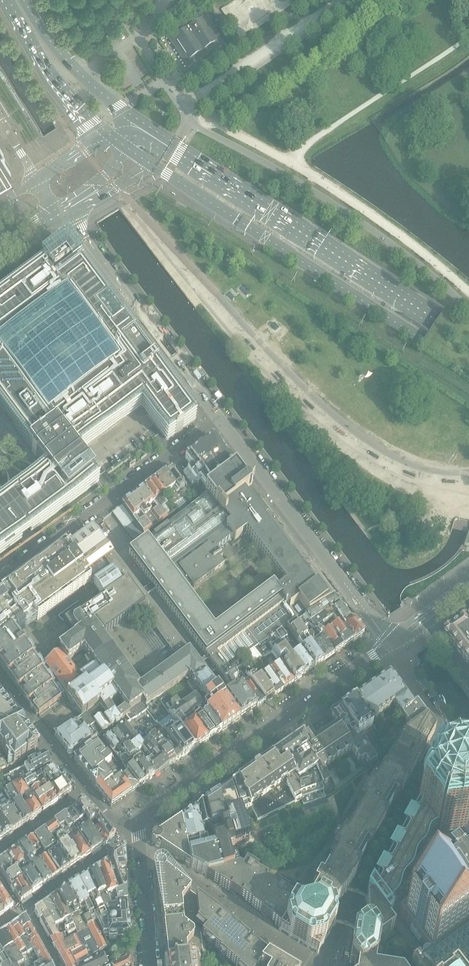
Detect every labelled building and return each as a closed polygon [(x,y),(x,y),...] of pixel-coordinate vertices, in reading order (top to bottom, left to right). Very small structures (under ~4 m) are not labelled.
[(224,44),(203,12),(166,36),(173,45),(188,68),(203,58),(224,44)] [(10,168),(0,151),(0,174),(10,168)] [(90,470),(86,464),(84,462),(77,453),(141,406),(148,414),(167,440),(195,419),(196,419),(82,265),(80,263),(79,263),(67,248),(0,297),(0,406),(47,469),(6,499),(0,504),(0,555),(22,539),(71,502),(99,482),(90,470)] [(274,323),(270,326),(275,332),(279,328),(274,323)] [(206,462),(216,455),(217,457),(223,452),(212,438),(211,439),(207,442),(206,443),(202,446),(200,447),(196,450),(195,451),(189,455),(188,456),(185,459),(191,467),(183,473),(187,479),(200,469),(202,470),(209,465),(206,462)] [(207,488),(234,467),(223,452),(217,457),(216,455),(206,462),(209,465),(202,470),(200,469),(187,479),(192,485),(196,482),(197,481),(203,487),(205,486),(207,488)] [(329,603),(326,599),(316,585),(313,587),(243,494),(242,492),(248,487),(250,489),(250,488),(234,467),(207,488),(205,490),(208,494),(203,498),(189,509),(220,549),(232,541),(234,544),(246,535),(280,580),(234,615),(258,647),(276,634),(286,626),(297,622),(329,603)] [(182,483),(172,468),(164,473),(179,493),(178,493),(183,499),(190,493),(182,483)] [(179,493),(164,473),(155,480),(165,494),(174,506),(183,499),(178,493),(179,493)] [(167,506),(161,498),(165,494),(155,480),(145,488),(167,519),(173,514),(167,506)] [(167,519),(145,488),(133,496),(156,527),(167,519)] [(156,527),(133,496),(122,505),(144,536),(156,527)] [(234,615),(214,630),(185,592),(190,588),(193,592),(224,568),(225,569),(227,567),(224,562),(228,559),(220,549),(189,509),(128,554),(180,623),(223,680),(224,682),(233,676),(228,669),(238,661),(245,656),(258,647),(234,615)] [(129,721),(130,722),(147,710),(149,708),(147,706),(157,698),(186,678),(189,676),(193,681),(205,673),(205,672),(188,650),(106,543),(92,526),(65,546),(91,581),(93,583),(103,596),(68,620),(64,623),(68,628),(74,636),(73,636),(74,637),(68,641),(58,648),(59,651),(43,663),(66,693),(67,695),(66,696),(67,698),(68,698),(71,703),(76,710),(77,711),(81,715),(80,715),(81,717),(95,708),(100,704),(108,716),(103,719),(109,728),(117,723),(122,719),(126,717),(129,721)] [(68,598),(90,582),(91,581),(65,546),(0,594),(21,622),(22,623),(33,615),(37,620),(68,598)] [(0,594),(0,637),(21,622),(0,594)] [(302,630),(312,624),(332,611),(332,612),(339,607),(331,595),(326,599),(329,603),(297,622),(302,630)] [(363,632),(355,622),(350,621),(339,607),(332,612),(332,611),(312,624),(335,654),(343,648),(343,647),(362,634),(362,633),(363,632)] [(468,620),(446,634),(446,636),(468,667),(468,622),(468,620)] [(43,663),(41,660),(38,663),(31,654),(29,651),(25,645),(16,634),(25,628),(22,623),(21,622),(15,626),(10,630),(0,637),(0,665),(6,673),(11,679),(14,684),(38,716),(39,716),(40,715),(61,700),(60,698),(64,695),(66,693),(43,663)] [(324,661),(302,630),(297,622),(286,626),(299,644),(297,647),(300,651),(301,651),(314,669),(324,661)] [(335,654),(312,624),(302,630),(324,661),(330,657),(335,654)] [(314,669),(301,651),(300,651),(295,656),(291,650),(297,647),(299,644),(286,626),(276,634),(292,658),(291,658),(304,676),(314,669)] [(304,676),(291,658),(292,658),(276,634),(258,647),(245,656),(252,665),(257,662),(262,658),(263,658),(272,652),(278,660),(294,683),(299,679),(304,676)] [(294,683),(278,660),(269,666),(263,658),(262,658),(257,662),(261,668),(264,666),(268,672),(270,671),(283,690),(294,683)] [(266,703),(247,678),(246,670),(245,670),(238,661),(228,669),(233,676),(234,675),(237,680),(241,685),(256,708),(257,709),(261,706),(266,703)] [(283,691),(283,690),(270,671),(268,672),(264,666),(261,668),(257,662),(252,665),(251,666),(256,673),(273,697),(273,698),(278,695),(283,691)] [(273,697),(256,673),(252,676),(247,669),(246,670),(247,678),(266,703),(269,700),(273,697)] [(223,695),(209,678),(205,673),(193,681),(189,676),(186,678),(190,683),(187,685),(195,695),(204,708),(221,731),(233,724),(240,719),(240,718),(223,695)] [(413,707),(390,676),(389,674),(355,699),(369,720),(392,705),(411,729),(426,718),(416,705),(413,707)] [(256,708),(241,685),(236,689),(232,683),(237,680),(234,675),(233,676),(224,682),(227,689),(229,691),(225,694),(223,695),(240,718),(242,717),(247,714),(246,714),(256,708)] [(208,740),(196,722),(199,720),(198,717),(200,715),(198,713),(204,708),(195,695),(180,704),(176,698),(170,703),(174,708),(168,712),(195,749),(208,740)] [(13,765),(26,755),(26,756),(37,748),(33,743),(25,732),(25,731),(17,720),(0,698),(0,749),(13,765)] [(165,734),(182,757),(190,752),(195,749),(168,712),(163,705),(157,698),(147,706),(149,708),(147,710),(150,713),(153,719),(162,731),(165,734)] [(369,720),(355,699),(341,709),(341,710),(358,735),(360,735),(364,733),(373,726),(369,720)] [(71,755),(109,728),(103,719),(95,708),(81,717),(68,726),(54,736),(62,747),(68,754),(71,755)] [(221,731),(204,708),(198,713),(200,715),(215,736),(221,731)] [(361,742),(357,736),(358,735),(341,710),(339,711),(339,710),(337,711),(331,715),(330,716),(337,727),(327,734),(333,742),(326,747),(335,761),(351,750),(359,763),(364,760),(367,763),(375,758),(363,741),(361,742)] [(215,736),(200,715),(198,717),(199,720),(196,722),(208,740),(215,736)] [(416,762),(426,743),(428,743),(435,730),(426,718),(411,729),(401,736),(382,770),(406,783),(417,763),(416,762)] [(141,744),(125,724),(116,730),(116,731),(132,752),(141,744)] [(142,761),(137,755),(136,756),(132,752),(116,731),(110,735),(120,748),(122,746),(125,749),(123,751),(126,756),(129,761),(145,783),(154,776),(148,767),(147,768),(142,761)] [(175,762),(159,739),(154,733),(148,738),(169,767),(175,762)] [(335,761),(326,747),(333,742),(327,734),(314,743),(307,733),(301,737),(322,787),(330,783),(323,769),(335,761)] [(182,757),(165,734),(159,739),(175,762),(182,758),(182,757)] [(123,751),(120,748),(110,735),(102,740),(119,761),(126,756),(123,751)] [(322,787),(301,737),(301,736),(295,741),(271,758),(278,767),(286,762),(290,773),(294,779),(294,780),(301,800),(303,805),(327,797),(322,787)] [(148,738),(141,744),(132,752),(136,756),(137,755),(142,752),(147,757),(142,761),(147,768),(148,767),(154,776),(169,767),(148,738)] [(138,787),(122,766),(119,761),(102,740),(96,745),(116,771),(115,771),(131,793),(138,787)] [(131,793),(115,771),(116,771),(96,745),(89,749),(83,753),(74,761),(89,780),(95,787),(111,807),(124,798),(131,793)] [(0,779),(0,784),(4,792),(10,789),(20,783),(41,814),(42,813),(51,807),(52,806),(57,802),(41,776),(40,776),(37,773),(51,766),(43,754),(42,755),(27,763),(28,765),(22,768),(0,779)] [(145,783),(129,761),(126,756),(119,761),(122,766),(138,787),(145,783)] [(301,800),(294,780),(294,779),(290,773),(286,762),(278,767),(271,758),(259,767),(258,766),(251,771),(252,772),(239,781),(231,786),(240,813),(250,809),(258,824),(301,800)] [(407,879),(408,878),(409,877),(410,876),(411,875),(411,873),(412,871),(412,870),(413,866),(414,864),(414,863),(415,861),(416,859),(417,858),(419,856),(422,853),(423,851),(424,850),(425,848),(426,846),(427,842),(427,841),(428,840),(429,838),(429,837),(430,837),(431,836),(432,835),(433,834),(435,834),(436,834),(438,833),(438,834),(468,831),(468,777),(465,772),(464,773),(454,759),(438,760),(431,777),(429,776),(416,805),(418,806),(373,888),(372,887),(368,894),(370,897),(387,921),(391,914),(388,910),(390,908),(392,906),(394,904),(395,903),(396,902),(396,901),(397,900),(398,899),(398,897),(399,894),(400,891),(400,889),(400,888),(401,886),(402,885),(403,884),(403,883),(405,882),(407,879)] [(52,767),(46,771),(47,772),(56,786),(62,781),(52,767)] [(387,817),(397,799),(406,783),(382,770),(374,785),(371,783),(368,789),(364,787),(360,795),(363,797),(360,803),(364,805),(356,820),(379,833),(388,817),(387,817)] [(47,772),(41,776),(57,802),(64,798),(69,794),(69,790),(62,781),(56,786),(47,772)] [(20,783),(10,789),(19,802),(24,798),(28,804),(23,807),(31,820),(41,814),(20,783)] [(249,840),(240,813),(231,786),(218,795),(234,848),(241,844),(240,842),(249,840)] [(10,789),(4,792),(10,803),(11,802),(14,806),(10,808),(22,826),(30,821),(31,820),(23,807),(19,802),(10,789)] [(0,793),(0,815),(12,834),(22,826),(10,808),(7,803),(1,792),(0,793)] [(234,848),(218,795),(205,804),(215,842),(224,872),(227,871),(238,867),(240,867),(234,848)] [(224,872),(215,842),(205,804),(196,810),(174,825),(176,835),(178,835),(179,840),(184,862),(183,863),(190,868),(207,877),(222,872),(224,872)] [(96,817),(93,814),(84,805),(82,805),(80,805),(76,808),(83,816),(81,818),(83,821),(85,820),(89,825),(88,825),(92,830),(98,826),(102,823),(100,820),(96,817)] [(83,816),(76,808),(70,812),(78,825),(84,821),(83,821),(81,818),(83,816)] [(78,825),(70,812),(64,817),(73,829),(78,825)] [(2,840),(12,834),(0,815),(0,837),(2,840)] [(73,829),(64,817),(54,824),(52,825),(60,835),(61,837),(67,833),(73,829)] [(103,846),(92,830),(88,825),(89,825),(85,820),(83,821),(84,821),(78,825),(73,829),(90,854),(103,846)] [(360,866),(369,848),(370,849),(379,833),(356,820),(348,835),(344,833),(341,839),(337,837),(333,845),(337,847),(333,853),(337,855),(329,870),(352,882),(360,866)] [(113,836),(102,823),(98,826),(109,841),(113,839),(113,837),(113,836)] [(60,835),(52,825),(43,831),(50,841),(60,835)] [(184,862),(179,840),(178,835),(176,835),(174,825),(158,836),(155,836),(153,837),(151,839),(151,842),(152,845),(154,846),(157,846),(183,863),(184,862)] [(109,841),(98,826),(92,830),(103,846),(109,841)] [(90,854),(73,829),(67,833),(85,859),(90,854)] [(59,853),(50,841),(43,831),(38,835),(33,838),(38,846),(43,853),(46,857),(53,852),(56,855),(59,853)] [(85,859),(67,833),(61,837),(68,846),(79,862),(85,859)] [(79,862),(68,846),(61,837),(60,835),(50,841),(59,853),(69,867),(70,869),(79,862)] [(38,846),(33,838),(25,844),(30,852),(38,846)] [(34,858),(30,852),(25,844),(6,858),(15,871),(22,866),(24,868),(27,866),(42,888),(51,882),(34,858)] [(59,876),(46,858),(42,861),(39,856),(43,853),(38,846),(30,852),(34,858),(51,882),(59,876)] [(69,867),(59,853),(56,855),(53,852),(46,857),(46,858),(59,876),(70,869),(69,867)] [(126,888),(124,856),(121,854),(113,859),(121,882),(115,884),(117,891),(126,888)] [(6,858),(1,861),(0,862),(0,872),(11,889),(23,882),(15,871),(6,858)] [(121,882),(113,859),(108,862),(115,884),(121,882)] [(115,884),(108,862),(98,869),(108,898),(114,895),(112,894),(117,891),(115,884)] [(266,882),(267,880),(257,873),(256,872),(256,873),(253,871),(252,870),(253,868),(251,867),(251,866),(246,863),(246,864),(243,869),(240,867),(238,867),(227,871),(224,872),(222,872),(207,877),(219,884),(218,885),(230,892),(230,891),(241,898),(245,900),(248,895),(255,899),(266,882)] [(203,957),(200,935),(196,901),(195,897),(165,872),(165,870),(164,867),(162,865),(159,865),(157,866),(155,868),(155,871),(156,873),(157,874),(162,914),(167,960),(194,958),(195,958),(203,957)] [(448,880),(398,917),(428,959),(427,959),(425,958),(423,958),(422,959),(421,960),(420,961),(420,963),(420,965),(419,965),(417,962),(415,960),(409,965),(410,965),(468,965),(468,865),(448,880)] [(42,888),(27,866),(24,868),(22,866),(15,871),(23,882),(32,895),(42,888)] [(108,898),(98,869),(88,876),(107,917),(115,917),(115,914),(113,912),(115,911),(115,906),(110,906),(109,902),(108,898)] [(346,893),(352,882),(329,870),(328,869),(323,878),(320,877),(316,883),(319,885),(311,900),(318,904),(332,912),(331,910),(346,893)] [(107,917),(88,876),(86,877),(78,883),(96,924),(97,923),(100,921),(107,917)] [(20,903),(27,898),(32,895),(23,882),(11,889),(20,903)] [(293,909),(298,902),(288,896),(288,895),(287,895),(284,893),(283,892),(284,890),(277,885),(275,888),(266,882),(255,899),(248,895),(245,900),(251,904),(250,904),(261,912),(260,912),(270,920),(280,929),(279,931),(281,932),(281,931),(282,930),(281,930),(282,928),(283,926),(284,926),(293,909)] [(96,924),(78,883),(69,889),(89,931),(100,953),(101,953),(106,950),(94,925),(96,924)] [(127,900),(126,888),(117,891),(112,894),(114,895),(115,897),(116,896),(116,898),(115,902),(127,900)] [(0,889),(0,909),(4,914),(13,908),(0,889)] [(89,931),(69,889),(58,896),(75,933),(77,937),(88,960),(89,963),(93,962),(92,958),(100,953),(89,931)] [(68,937),(75,933),(58,896),(57,897),(50,901),(66,934),(68,937)] [(243,935),(230,923),(220,915),(195,897),(196,901),(200,935),(202,935),(202,938),(219,953),(233,937),(238,941),(243,935)] [(390,925),(389,924),(387,921),(370,897),(366,900),(367,922),(354,932),(349,965),(354,965),(355,965),(387,965),(391,963),(393,965),(407,965),(409,965),(415,960),(390,925)] [(128,918),(127,900),(115,902),(110,906),(115,906),(115,911),(113,912),(115,914),(115,917),(128,918)] [(66,934),(50,901),(43,906),(56,931),(54,932),(57,939),(59,937),(60,938),(64,936),(64,935),(66,934)] [(318,954),(335,925),(333,918),(332,912),(318,904),(313,912),(311,913),(311,912),(305,914),(305,915),(303,915),(293,909),(284,926),(283,926),(282,928),(281,930),(282,930),(281,931),(289,936),(290,937),(298,941),(297,942),(299,943),(299,942),(307,947),(318,954)] [(56,931),(43,906),(35,912),(47,935),(50,942),(57,939),(54,932),(56,931)] [(129,937),(128,918),(115,917),(107,917),(100,921),(101,922),(97,924),(102,936),(107,935),(107,938),(129,937)] [(46,957),(38,940),(33,933),(32,930),(25,918),(10,928),(31,965),(38,961),(38,962),(46,957)] [(10,928),(2,934),(23,965),(38,965),(40,965),(38,962),(38,961),(31,965),(10,928)] [(2,934),(0,935),(0,954),(8,965),(23,965),(2,934)] [(267,956),(249,941),(243,935),(238,941),(233,937),(219,953),(219,954),(233,965),(259,965),(267,956)] [(77,937),(67,942),(64,936),(60,938),(59,937),(57,939),(50,942),(63,965),(107,965),(103,956),(93,962),(89,963),(88,960),(77,937)] [(0,954),(0,965),(8,965),(0,954)] [(276,963),(277,962),(267,956),(259,965),(282,965),(276,963)] [(46,957),(38,962),(40,965),(38,965),(51,965),(46,957)] [(167,960),(167,965),(196,965),(195,958),(194,958),(167,960)]
